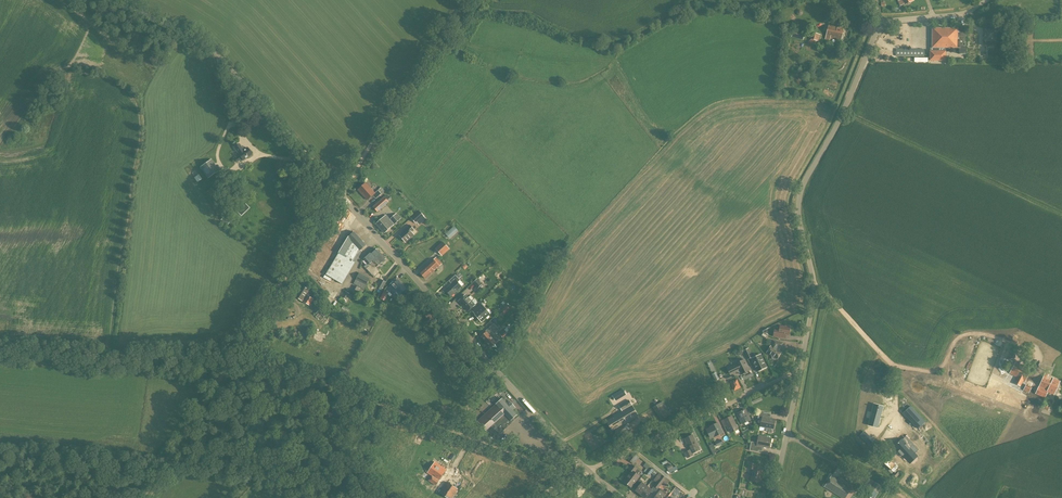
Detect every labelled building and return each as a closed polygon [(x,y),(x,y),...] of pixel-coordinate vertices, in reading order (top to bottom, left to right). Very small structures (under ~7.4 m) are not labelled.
[(829,24),(825,39),(830,40),(830,37),(841,39),(844,27),(838,26),(829,24)] [(933,28),(932,47),(933,47),(933,51),(930,51),(930,60),(945,60),(945,47),(959,48),(959,54),(966,54),(966,48),(965,48),(965,26),(947,26),(947,29),(933,28)] [(985,30),(985,41),(985,45),(995,45),(995,41),(995,30),(985,30)] [(816,41),(819,41),(821,34),(810,32),(808,42),(815,44),(816,41)] [(238,154),(239,156),(234,159),(236,162),(241,159),(242,161),(252,154),(247,148),(243,151),(239,144),(234,148),(238,154)] [(200,167),(207,179),(219,171),(211,159),(200,167)] [(199,174),(194,177),(197,182),(202,179),(199,174)] [(378,190),(375,193),(366,184),(358,190),(364,197),(365,197),(368,200),(371,197),(372,196),(373,196),(376,199),(382,194),(378,190)] [(373,207),(378,212),(389,202),(384,198),(373,207)] [(245,203),(237,211),(241,216),(249,208),(245,203)] [(417,223),(424,217),(425,217),(420,211),(411,218),(416,224),(417,223)] [(376,224),(384,233),(394,225),(402,219),(397,213),(389,219),(386,215),(376,224)] [(221,220),(227,225),(230,221),(224,217),(221,220)] [(403,233),(400,236),(406,242),(414,235),(411,232),(414,230),(412,228),(410,226),(403,232),(403,233)] [(446,234),(449,238),(458,230),(454,226),(446,234)] [(354,232),(350,236),(326,275),(342,284),(361,254),(359,253),(361,251),(366,246),(354,232)] [(435,248),(442,256),(450,249),(443,241),(435,248)] [(364,259),(370,266),(366,269),(374,277),(380,272),(376,268),(386,259),(377,249),(371,254),(371,253),(364,259)] [(433,260),(420,272),(426,279),(439,267),(433,260)] [(445,290),(451,296),(461,287),(457,282),(463,277),(459,272),(456,276),(456,275),(449,281),(452,284),(445,290)] [(360,273),(354,283),(364,289),(370,278),(360,273)] [(377,284),(378,284),(376,287),(382,290),(386,282),(381,279),(379,282),(378,282),(377,284)] [(473,282),(478,288),(482,284),(477,279),(473,282)] [(393,294),(397,291),(400,294),(406,289),(398,280),(392,286),(389,289),(393,294)] [(356,285),(352,292),(357,294),(361,288),(356,285)] [(302,286),(295,297),(303,301),(303,300),(305,301),(304,302),(309,306),(314,299),(308,295),(308,296),(306,295),(309,291),(302,286)] [(345,291),(341,297),(346,300),(349,293),(345,291)] [(459,302),(462,305),(462,304),(468,311),(475,305),(477,303),(477,301),(475,299),(473,299),(471,301),(466,295),(459,302)] [(474,310),(477,313),(475,315),(481,322),(490,314),(481,304),(474,310)] [(501,310),(505,314),(510,309),(506,305),(501,310)] [(321,309),(316,314),(321,320),(327,315),(321,309)] [(779,330),(775,329),(774,336),(781,337),(781,334),(789,335),(790,327),(780,326),(779,330)] [(499,334),(503,337),(507,333),(504,329),(499,334)] [(481,337),(486,342),(491,338),(489,335),(491,333),(489,330),(481,337)] [(319,332),(315,338),(322,342),(325,335),(319,332)] [(491,338),(486,342),(491,347),(496,343),(498,340),(496,337),(493,340),(491,338)] [(772,358),(772,359),(773,360),(774,360),(776,360),(777,359),(781,352),(778,350),(780,348),(780,347),(782,347),(783,343),(774,341),(773,345),(774,345),(773,347),(771,346),(767,353),(772,356),(772,357),(772,358)] [(743,350),(748,359),(753,357),(748,348),(743,350)] [(751,359),(757,372),(767,367),(761,355),(751,359)] [(740,373),(741,375),(750,370),(745,360),(736,364),(736,365),(732,367),(727,369),(730,375),(737,372),(739,373),(740,373)] [(1009,373),(1017,378),(1014,383),(1021,386),(1023,381),(1025,382),(1031,370),(1016,362),(1009,373)] [(1053,380),(1047,377),(1048,375),(1045,373),(1039,386),(1035,393),(1045,398),(1047,392),(1054,394),(1060,382),(1053,379),(1053,380)] [(730,382),(734,390),(741,387),(737,379),(730,382)] [(1026,384),(1023,390),(1029,393),(1032,387),(1026,384)] [(478,421),(486,430),(490,435),(498,427),(502,432),(513,422),(511,420),(517,415),(512,410),(515,408),(509,402),(507,404),(502,399),(478,421)] [(615,417),(607,422),(612,430),(615,429),(616,429),(615,430),(619,436),(627,432),(623,425),(626,423),(638,416),(629,400),(619,406),(622,411),(614,416),(615,417)] [(665,401),(654,406),(659,417),(670,412),(665,401)] [(911,407),(902,415),(915,431),(924,423),(911,407)] [(875,408),(871,422),(875,424),(874,427),(878,429),(882,416),(881,415),(883,410),(875,408)] [(737,413),(742,424),(750,420),(746,410),(737,413)] [(762,419),(758,436),(770,438),(772,429),(773,429),(775,419),(770,418),(771,414),(759,412),(758,418),(762,419)] [(732,416),(724,420),(730,433),(738,429),(737,428),(738,427),(737,424),(736,425),(732,416)] [(722,433),(718,423),(710,427),(711,428),(707,430),(708,434),(711,438),(714,436),(722,433)] [(684,452),(687,458),(694,455),(693,453),(700,450),(693,435),(685,439),(690,450),(684,452)] [(898,436),(889,444),(904,462),(913,454),(911,451),(914,448),(902,435),(899,438),(898,436)] [(770,438),(758,436),(757,443),(751,441),(749,450),(758,452),(758,450),(762,451),(763,447),(770,448),(772,438),(770,438)] [(628,460),(634,464),(639,457),(634,453),(628,460)] [(885,463),(895,471),(899,467),(889,458),(885,463)] [(432,476),(429,481),(436,485),(446,470),(435,462),(428,473),(432,476)] [(751,481),(760,482),(761,475),(762,475),(763,471),(756,470),(757,464),(749,463),(748,468),(753,469),(751,481)] [(624,482),(631,487),(639,476),(637,475),(640,471),(632,465),(629,469),(632,472),(624,482)] [(650,467),(645,473),(650,476),(654,470),(650,467)] [(662,483),(666,478),(659,472),(656,477),(659,480),(654,486),(658,489),(662,483)] [(842,475),(838,480),(832,476),(825,487),(843,497),(845,497),(851,488),(847,486),(851,480),(842,475)] [(448,497),(452,497),(458,489),(447,482),(440,493),(448,497)] [(636,491),(641,495),(647,487),(642,483),(636,491)] [(641,495),(645,497),(646,497),(652,490),(647,487),(641,495)] [(667,493),(661,488),(654,497),(663,497),(667,493)]
